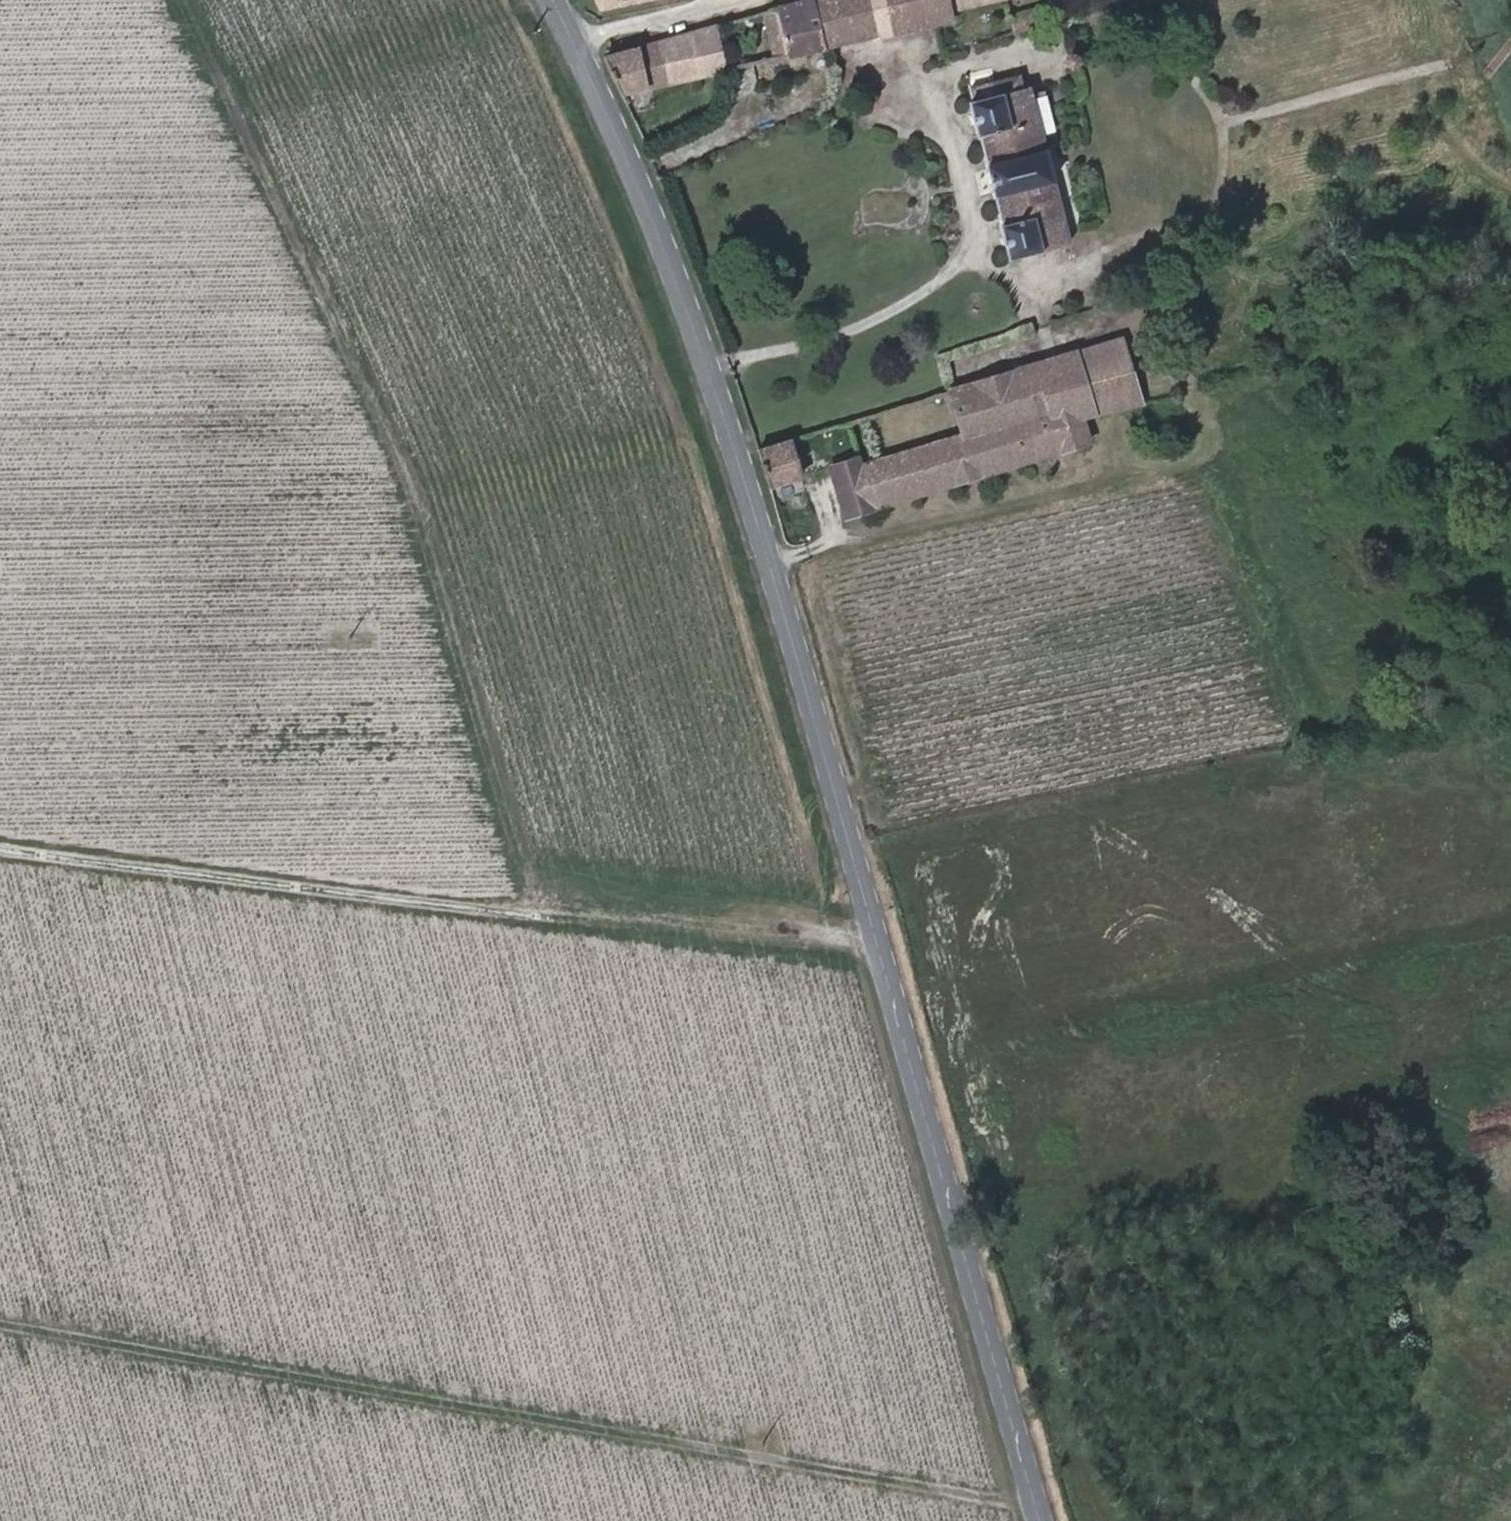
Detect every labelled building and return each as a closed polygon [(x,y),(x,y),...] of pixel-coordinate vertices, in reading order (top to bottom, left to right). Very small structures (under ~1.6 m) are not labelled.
[(601,23),(701,0),(596,0),(601,23)] [(627,104),(966,25),(964,19),(1011,6),(1010,0),(843,0),(605,58),(627,104)] [(979,104),(972,105),(1015,259),(1023,256),(1027,270),(1047,265),(1046,259),(1069,252),(1068,244),(1073,242),(1030,96),(1025,97),(1021,84),(996,90),(994,83),(975,87),(979,104)] [(845,529),(1103,452),(1097,428),(1144,414),(1141,397),(1155,390),(1142,352),(1129,356),(1124,346),(755,456),(773,500),(829,484),(845,529)]
